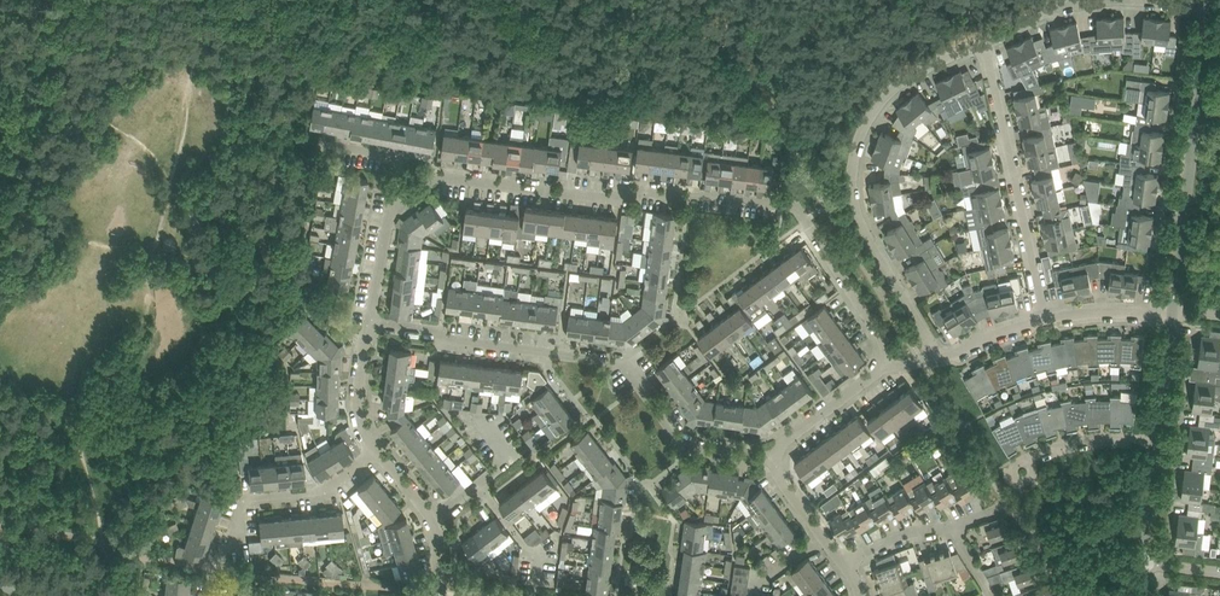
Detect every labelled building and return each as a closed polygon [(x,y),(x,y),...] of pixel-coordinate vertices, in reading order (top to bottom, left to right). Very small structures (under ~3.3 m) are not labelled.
[(1124,16),(1111,17),(1113,47),(1120,47),(1124,51),(1133,51),(1133,56),(1134,31),(1125,31),(1124,16)] [(1113,47),(1111,17),(1097,18),(1098,33),(1089,34),(1092,49),(1092,51),(1113,49),(1113,47)] [(1155,40),(1158,18),(1144,17),(1142,32),(1134,31),(1133,56),(1141,56),(1142,38),(1155,40)] [(1171,20),(1158,18),(1155,40),(1167,41),(1165,54),(1174,55),(1177,36),(1170,35),(1171,20)] [(1077,21),(1064,25),(1069,46),(1070,46),(1083,42),(1085,51),(1092,49),(1089,34),(1081,36),(1077,21)] [(1069,46),(1064,25),(1051,29),(1054,43),(1046,46),(1052,60),(1072,54),(1070,46),(1069,46)] [(1052,60),(1046,46),(1039,49),(1032,35),(1020,41),(1033,68),(1045,63),(1048,69),(1054,67),(1052,60)] [(1033,68),(1020,41),(1007,47),(1014,61),(1007,64),(1014,78),(1033,68)] [(1149,71),(1151,63),(1128,58),(1126,66),(1149,71)] [(981,94),(974,80),(968,83),(961,70),(949,76),(962,103),(981,94)] [(964,107),(962,103),(949,76),(936,82),(943,95),(935,99),(942,113),(945,117),(964,107)] [(1156,81),(1141,79),(1140,87),(1134,86),(1133,99),(1138,100),(1168,104),(1170,91),(1155,89),(1156,81)] [(1035,93),(1044,91),(1042,83),(1027,87),(1029,94),(1014,97),(1017,111),(1038,106),(1035,93)] [(918,92),(907,100),(921,117),(923,116),(927,123),(931,120),(932,121),(939,116),(936,113),(941,110),(942,113),(935,99),(928,103),(918,92)] [(1070,111),(1080,113),(1081,104),(1094,106),(1095,96),(1072,93),(1070,111)] [(921,117),(907,100),(897,109),(901,114),(899,117),(898,116),(893,123),(901,128),(901,129),(906,132),(912,137),(917,130),(913,124),(921,117)] [(1166,118),(1168,104),(1146,101),(1145,115),(1136,114),(1136,121),(1151,123),(1152,116),(1166,118)] [(352,134),(356,113),(357,107),(343,104),(342,110),(338,132),(352,134)] [(1047,104),(1038,106),(1017,111),(1020,124),(1026,123),(1028,130),(1036,128),(1051,125),(1047,104)] [(325,129),(328,108),(314,105),(311,127),(325,129)] [(542,106),(541,114),(554,115),(555,107),(542,106)] [(338,132),(342,110),(328,108),(325,129),(338,132)] [(365,137),(369,115),(356,113),(352,134),(365,137)] [(379,139),(382,118),(369,115),(365,137),(379,139)] [(396,120),(383,118),(382,118),(379,139),(392,142),(396,120)] [(406,144),(410,123),(396,120),(392,142),(406,144)] [(656,129),(681,131),(681,122),(656,121),(656,129)] [(1150,130),(1151,123),(1136,121),(1135,128),(1134,128),(1132,142),(1163,146),(1164,132),(1150,130)] [(419,147),(423,125),(410,123),(406,144),(419,147)] [(433,149),(435,137),(437,128),(423,125),(419,147),(433,149)] [(1055,145),(1053,132),(1051,125),(1036,128),(1038,135),(1023,138),(1026,152),(1047,147),(1047,146),(1055,145)] [(914,138),(912,137),(901,129),(895,136),(882,131),(877,144),(897,152),(905,155),(907,156),(914,138)] [(456,155),(459,134),(445,133),(442,154),(456,155)] [(469,157),(471,136),(459,134),(456,155),(469,157)] [(520,164),(523,143),(524,137),(511,135),(510,141),(508,162),(520,164)] [(481,159),(484,138),(471,136),(469,157),(481,159)] [(550,141),(549,146),(546,167),(560,169),(561,159),(567,160),(570,138),(551,136),(550,141)] [(636,166),(635,175),(641,176),(642,167),(649,168),(650,168),(652,147),(653,147),(654,138),(640,136),(639,145),(638,154),(636,166)] [(591,164),(594,143),(580,141),(580,144),(577,143),(577,138),(572,137),(569,157),(570,157),(568,170),(583,172),(584,163),(591,164)] [(494,161),(497,139),(484,138),(481,159),(494,161)] [(508,162),(510,141),(497,139),(494,161),(508,162)] [(985,146),(984,139),(979,140),(968,143),(962,144),(967,164),(972,162),(972,163),(994,159),(991,145),(985,146)] [(1161,159),(1163,146),(1132,142),(1129,141),(1127,152),(1122,152),(1120,162),(1121,162),(1121,161),(1145,165),(1146,157),(1161,159)] [(662,169),(661,179),(667,180),(668,170),(675,171),(678,150),(679,144),(666,142),(665,149),(663,169),(662,169)] [(533,166),(536,145),(523,143),(520,164),(533,166)] [(604,165),(607,145),(594,143),(591,164),(590,173),(596,174),(597,164),(604,165)] [(905,155),(897,152),(877,144),(872,157),(886,162),(885,172),(892,172),(898,173),(898,172),(900,173),(901,167),(905,155)] [(546,167),(549,146),(536,145),(533,166),(546,167)] [(617,167),(620,146),(607,145),(604,165),(603,175),(609,176),(610,166),(617,167)] [(705,150),(706,147),(692,145),(692,152),(691,152),(688,173),(687,182),(693,183),(694,173),(702,174),(705,150)] [(1052,167),(1060,166),(1055,145),(1047,147),(1026,152),(1029,165),(1044,162),(1045,169),(1052,167)] [(631,169),(632,157),(633,148),(620,146),(617,167),(616,176),(622,177),(623,168),(631,169)] [(665,149),(653,147),(652,147),(650,168),(649,168),(648,177),(654,178),(655,168),(662,169),(663,169),(665,149)] [(688,173),(691,152),(678,150),(675,171),(674,180),(680,181),(681,172),(688,173)] [(720,180),(723,152),(705,150),(702,174),(707,175),(706,179),(705,188),(711,189),(712,179),(719,180),(720,180)] [(732,182),(733,182),(736,154),(723,152),(720,180),(719,180),(718,190),(724,191),(725,181),(732,182)] [(746,184),(748,163),(749,155),(736,154),(733,182),(732,182),(731,192),(737,192),(738,183),(745,184),(746,184)] [(982,175),(996,172),(994,159),(972,163),(972,162),(967,164),(967,167),(959,169),(963,187),(977,184),(983,182),(982,175)] [(1144,172),(1145,165),(1121,161),(1121,162),(1120,172),(1125,172),(1124,183),(1157,187),(1159,174),(1144,172)] [(758,185),(761,165),(748,163),(746,184),(745,184),(744,193),(750,194),(751,185),(758,185)] [(775,167),(763,165),(761,165),(758,185),(757,195),(763,196),(764,186),(779,188),(781,174),(774,173),(775,167)] [(1037,178),(1032,179),(1035,193),(1056,188),(1052,167),(1045,169),(1035,171),(1037,178)] [(902,192),(898,173),(892,172),(885,172),(884,181),(870,184),(872,197),(893,194),(902,192)] [(368,179),(347,175),(344,189),(365,193),(368,179)] [(1091,178),(1089,198),(1100,200),(1103,179),(1091,178)] [(985,190),(983,182),(977,184),(963,187),(965,194),(970,193),(973,206),(1003,200),(1000,186),(985,190)] [(1155,201),(1157,187),(1124,183),(1123,196),(1120,195),(1119,204),(1140,206),(1141,199),(1155,201)] [(1061,208),(1056,188),(1035,193),(1038,206),(1043,205),(1044,212),(1061,208)] [(363,206),(365,193),(344,189),(342,203),(363,206)] [(896,207),(893,194),(872,197),(874,211),(889,208),(893,217),(899,214),(896,207)] [(938,197),(929,200),(935,216),(944,212),(938,197)] [(1005,213),(1003,200),(973,206),(978,227),(992,223),(991,216),(1005,213)] [(442,216),(431,201),(420,210),(433,227),(438,233),(452,223),(445,214),(442,216)] [(361,220),(363,206),(342,203),(339,216),(361,220)] [(1086,222),(1094,221),(1091,203),(1083,204),(1086,222)] [(1118,203),(1116,212),(1119,213),(1118,224),(1130,226),(1152,229),(1154,215),(1139,214),(1140,206),(1119,204),(1118,203)] [(537,229),(540,208),(526,206),(525,216),(520,215),(517,235),(536,238),(537,229)] [(1043,228),(1044,234),(1065,229),(1074,227),(1069,207),(1061,208),(1044,212),(1046,219),(1041,220),(1041,222),(1039,222),(1040,229),(1043,228)] [(420,210),(419,208),(405,219),(400,216),(398,220),(423,235),(433,227),(420,210)] [(478,231),(481,210),(467,208),(464,229),(478,231)] [(550,231),(553,210),(540,208),(537,229),(550,231)] [(491,233),(494,212),(481,210),(478,231),(491,233)] [(566,211),(553,210),(550,231),(563,232),(566,211)] [(576,234),(579,213),(566,211),(563,232),(576,234)] [(675,228),(677,214),(655,211),(653,225),(675,228)] [(891,244),(910,233),(917,229),(915,226),(915,223),(913,220),(911,219),(906,211),(899,215),(899,214),(893,217),(897,225),(884,233),(891,244)] [(504,234),(506,213),(494,212),(491,233),(504,234)] [(517,235),(520,215),(506,213),(504,234),(503,243),(516,244),(517,235)] [(589,236),(591,215),(579,213),(576,234),(589,236)] [(358,234),(361,220),(339,216),(329,214),(328,219),(332,220),(330,229),(337,230),(358,234)] [(589,236),(588,243),(601,245),(602,237),(604,216),(591,215),(589,236)] [(618,218),(604,216),(602,237),(615,239),(618,218)] [(422,247),(423,235),(398,220),(396,224),(401,226),(398,244),(400,244),(422,247)] [(990,245),(1012,241),(1009,227),(994,231),(992,223),(978,227),(979,234),(982,246),(982,247),(990,245)] [(673,242),(675,228),(653,225),(652,239),(673,242)] [(1150,243),(1152,229),(1130,226),(1129,238),(1119,237),(1118,246),(1134,248),(1135,241),(1150,243)] [(915,255),(936,242),(932,236),(924,240),(917,229),(910,233),(891,244),(898,256),(911,248),(915,255)] [(1068,242),(1065,229),(1044,234),(1047,247),(1062,244),(1063,251),(1078,248),(1076,240),(1068,242)] [(356,247),(358,234),(337,230),(334,243),(356,247)] [(671,255),(673,242),(652,239),(650,252),(671,255)] [(1014,254),(1012,241),(990,245),(993,259),(986,260),(987,268),(1002,265),(1000,257),(1014,254)] [(932,269),(938,265),(931,254),(940,248),(936,242),(915,255),(919,261),(906,269),(913,280),(932,269)] [(353,261),(356,247),(334,243),(332,257),(353,261)] [(420,260),(422,247),(400,244),(399,258),(420,260)] [(819,269),(802,246),(801,246),(800,244),(795,247),(797,250),(791,254),(803,271),(804,270),(808,277),(819,269)] [(669,269),(671,255),(650,252),(642,251),(641,265),(648,266),(669,269)] [(791,254),(789,252),(784,255),(786,258),(780,262),(793,279),(803,271),(791,254)] [(351,274),(353,261),(332,257),(326,256),(324,269),(330,270),(351,274)] [(418,274),(420,260),(399,258),(397,271),(418,274)] [(780,262),(779,259),(774,263),(776,265),(770,270),(782,286),(793,279),(780,262)] [(1090,277),(1100,275),(1099,260),(1074,265),(1075,273),(1079,295),(1093,292),(1090,277)] [(1126,263),(1113,261),(1112,261),(1099,260),(1100,275),(1110,276),(1108,291),(1122,293),(1125,271),(1126,263)] [(937,290),(949,283),(945,275),(945,273),(943,269),(940,269),(938,265),(932,269),(913,280),(920,292),(933,284),(937,290)] [(1075,273),(1074,265),(1053,270),(1056,285),(1063,283),(1066,298),(1079,295),(1075,273)] [(668,283),(669,269),(648,266),(646,280),(668,283)] [(770,270),(768,267),(763,271),(765,273),(760,277),(759,278),(772,294),(782,286),(770,270)] [(348,288),(351,274),(330,270),(327,284),(348,288)] [(416,288),(418,274),(397,271),(395,285),(416,288)] [(1146,274),(1134,272),(1125,271),(1122,293),(1135,295),(1137,280),(1145,281),(1146,274)] [(759,278),(760,277),(758,275),(753,279),(755,281),(749,285),(762,302),(762,301),(772,294),(759,278)] [(1015,293),(1022,292),(1019,275),(1010,277),(1013,287),(1000,290),(1005,311),(1018,308),(1015,293)] [(461,310),(464,288),(461,288),(462,283),(461,281),(459,279),(457,279),(454,280),(453,282),(452,287),(450,287),(447,308),(461,310)] [(666,296),(668,283),(646,280),(644,293),(666,296)] [(1005,311),(1000,290),(999,285),(996,282),(983,285),(982,289),(974,290),(979,302),(988,299),(992,314),(1005,311)] [(762,302),(749,285),(747,283),(743,286),(744,289),(739,293),(737,291),(733,294),(736,299),(741,306),(753,321),(768,310),(762,301),(762,302)] [(970,307),(979,302),(974,290),(972,283),(962,287),(965,294),(952,301),(953,302),(952,303),(966,326),(978,319),(970,307)] [(415,301),(416,288),(395,285),(393,299),(415,301)] [(515,320),(519,290),(519,289),(506,287),(505,294),(504,297),(502,315),(501,315),(501,319),(515,320)] [(474,311),(477,290),(464,288),(461,310),(474,311)] [(488,313),(491,292),(477,290),(474,311),(488,313)] [(529,322),(531,301),(533,292),(519,290),(515,320),(529,322)] [(830,296),(829,295),(826,291),(821,294),(825,300),(830,296)] [(504,297),(505,294),(491,292),(488,313),(501,315),(502,315),(504,297)] [(545,303),(542,324),(556,326),(558,312),(561,313),(563,296),(546,293),(545,303)] [(668,296),(666,296),(644,293),(643,306),(668,320),(670,316),(666,314),(668,296)] [(733,294),(727,298),(731,303),(736,299),(733,294)] [(825,300),(821,294),(816,298),(820,303),(825,300)] [(413,315),(414,303),(415,301),(393,299),(391,313),(413,315)] [(542,324),(545,303),(531,301),(529,322),(542,324)] [(722,302),(716,306),(720,311),(725,307),(722,302)] [(966,326),(952,303),(943,308),(941,307),(933,312),(941,325),(947,321),(955,334),(966,326)] [(816,327),(833,315),(835,313),(832,309),(829,310),(825,304),(802,321),(810,332),(816,327)] [(666,324),(668,320),(643,306),(633,313),(648,332),(662,321),(666,324)] [(754,323),(753,321),(741,306),(730,313),(743,331),(754,323)] [(805,306),(800,310),(804,315),(809,311),(805,306)] [(711,310),(706,314),(710,319),(715,315),(711,310)] [(804,315),(800,310),(789,318),(793,323),(799,319),(804,315)] [(793,323),(789,318),(786,312),(775,320),(779,326),(783,331),(793,323)] [(634,342),(648,332),(633,313),(623,321),(631,348),(635,347),(634,342)] [(743,331),(730,313),(720,321),(733,338),(743,331)] [(581,337),(584,316),(570,314),(567,335),(581,337)] [(305,315),(296,323),(289,330),(299,340),(314,325),(305,315)] [(837,321),(833,315),(816,327),(823,337),(824,338),(840,325),(841,326),(843,324),(839,319),(837,321)] [(595,339),(597,317),(584,316),(581,337),(595,339)] [(608,340),(611,319),(597,317),(595,339),(608,340)] [(701,317),(695,321),(699,327),(705,323),(701,317)] [(631,348),(623,321),(611,319),(608,340),(608,342),(625,345),(627,350),(631,348)] [(733,338),(720,321),(709,329),(722,346),(733,338)] [(324,334),(314,325),(299,340),(309,350),(326,333),(325,333),(324,334)] [(845,331),(841,326),(840,325),(824,338),(823,337),(818,341),(826,353),(848,336),(851,334),(847,329),(845,331)] [(783,331),(779,326),(774,329),(778,334),(783,331)] [(722,346),(709,329),(698,337),(711,354),(722,346)] [(1219,346),(1219,330),(1211,329),(1210,336),(1202,335),(1201,350),(1219,353),(1219,346)] [(338,346),(326,333),(309,350),(317,359),(344,348),(343,344),(338,346)] [(784,342),(789,338),(786,333),(780,337),(784,342)] [(1097,338),(1098,338),(1098,334),(1098,333),(1087,333),(1087,334),(1088,334),(1088,338),(1075,340),(1074,340),(1077,362),(1089,361),(1090,364),(1089,364),(1089,365),(1100,364),(1100,363),(1099,363),(1099,361),(1098,361),(1097,338)] [(1121,338),(1121,334),(1122,334),(1122,333),(1111,333),(1112,333),(1112,337),(1098,338),(1097,338),(1098,361),(1099,361),(1111,360),(1111,363),(1110,363),(1110,364),(1121,364),(1120,364),(1120,361),(1121,338)] [(1135,338),(1121,338),(1120,361),(1132,361),(1132,364),(1131,364),(1131,365),(1141,366),(1145,335),(1135,334),(1136,334),(1135,338)] [(1074,340),(1075,340),(1074,336),(1075,336),(1075,335),(1064,336),(1064,337),(1065,337),(1065,341),(1052,344),(1051,344),(1056,366),(1068,363),(1069,367),(1068,367),(1079,366),(1079,365),(1078,365),(1077,362),(1074,340)] [(768,341),(776,351),(783,346),(775,336),(768,341)] [(853,342),(848,336),(826,353),(834,363),(856,346),(859,345),(855,340),(853,342)] [(1051,344),(1052,344),(1051,340),(1051,339),(1041,341),(1041,342),(1042,346),(1029,350),(1035,372),(1036,372),(1036,371),(1047,368),(1048,371),(1047,371),(1047,372),(1058,369),(1057,369),(1056,366),(1051,344)] [(694,347),(700,354),(704,351),(699,344),(694,347)] [(1029,350),(1028,346),(1029,345),(1028,345),(1018,348),(1018,349),(1019,348),(1020,352),(1007,357),(1007,358),(1016,380),(1015,379),(1027,374),(1028,377),(1027,377),(1027,378),(1037,375),(1037,374),(1036,374),(1036,372),(1035,372),(1029,350)] [(283,356),(289,349),(286,346),(279,352),(283,356)] [(860,352),(856,346),(834,363),(842,374),(848,370),(851,374),(861,367),(857,363),(864,357),(866,355),(863,350),(860,352)] [(346,352),(344,348),(317,359),(317,371),(339,371),(339,372),(341,372),(341,354),(346,352)] [(411,365),(412,352),(413,351),(391,348),(389,362),(411,365)] [(286,360),(293,353),(289,349),(283,356),(286,360)] [(801,355),(798,350),(793,354),(796,359),(801,355)] [(1219,353),(1201,350),(1199,366),(1206,367),(1205,374),(1219,376),(1219,353)] [(709,358),(704,351),(700,354),(705,361),(709,358)] [(1007,358),(1007,357),(1005,354),(1006,353),(996,357),(997,357),(998,361),(986,367),(985,367),(997,391),(998,390),(997,390),(996,387),(1007,382),(1008,385),(1007,385),(1007,386),(1018,382),(1017,381),(1016,380),(1007,358)] [(774,364),(782,358),(778,354),(771,359),(774,364)] [(805,360),(801,355),(796,359),(800,364),(805,360)] [(664,380),(682,367),(673,356),(656,369),(664,380)] [(453,383),(455,361),(441,359),(439,381),(453,383)] [(767,369),(774,364),(771,359),(764,364),(767,369)] [(466,384),(469,363),(455,361),(453,383),(466,384)] [(417,366),(411,365),(389,362),(388,376),(410,379),(410,380),(415,380),(417,366)] [(985,367),(986,367),(984,363),(985,363),(984,362),(974,367),(975,368),(977,371),(965,379),(978,401),(979,401),(977,397),(987,391),(989,394),(988,395),(989,395),(997,391),(985,367)] [(480,386),(483,365),(469,363),(466,384),(480,386)] [(493,388),(496,367),(483,365),(480,386),(493,388)] [(716,376),(720,373),(715,366),(711,369),(716,376)] [(507,390),(510,368),(496,367),(493,388),(504,389),(501,393),(500,408),(505,409),(506,400),(507,390)] [(672,391),(690,378),(682,367),(664,380),(672,391)] [(521,391),(524,370),(510,368),(507,390),(521,391)] [(548,379),(543,373),(540,370),(530,368),(528,383),(536,388),(545,382),(548,379)] [(802,400),(813,392),(800,375),(799,376),(793,368),(783,375),(789,383),(802,400)] [(752,380),(760,375),(756,370),(749,376),(752,380)] [(338,385),(339,372),(339,371),(317,371),(317,385),(338,385)] [(813,371),(808,375),(812,379),(817,376),(813,371)] [(831,389),(820,374),(817,376),(812,379),(824,395),(831,389)] [(1205,374),(1204,380),(1197,379),(1195,395),(1214,397),(1219,398),(1219,376),(1205,374)] [(407,392),(409,379),(410,380),(410,379),(388,376),(386,390),(407,392)] [(681,402),(698,389),(690,378),(672,391),(681,402)] [(905,380),(900,384),(904,389),(909,385),(905,380)] [(536,388),(529,394),(533,398),(548,386),(545,382),(536,388)] [(802,400),(789,383),(778,391),(791,409),(802,400)] [(338,399),(338,385),(317,385),(317,398),(338,399)] [(558,397),(549,385),(548,386),(533,398),(532,399),(541,410),(558,397)] [(911,387),(900,396),(913,413),(924,404),(911,387)] [(894,388),(889,392),(893,397),(898,393),(894,388)] [(691,424),(705,399),(698,389),(681,402),(679,403),(690,418),(687,422),(691,424)] [(405,411),(407,392),(386,390),(384,403),(390,404),(388,416),(405,411)] [(1134,422),(1137,397),(1138,392),(1122,390),(1121,395),(1112,395),(1111,420),(1111,425),(1110,425),(1110,426),(1121,426),(1121,425),(1120,425),(1120,420),(1134,422)] [(791,409),(778,391),(767,399),(780,417),(791,409)] [(1111,420),(1112,395),(1110,395),(1111,395),(1111,399),(1096,399),(1096,396),(1096,395),(1087,396),(1089,421),(1089,426),(1089,427),(1100,426),(1099,425),(1098,420),(1111,420)] [(1200,418),(1214,420),(1215,413),(1212,413),(1214,397),(1195,395),(1193,410),(1200,411),(1200,418)] [(884,396),(878,400),(882,405),(888,401),(884,396)] [(913,413),(900,396),(889,403),(902,420),(913,413)] [(1089,421),(1087,396),(1086,396),(1086,397),(1086,396),(1087,400),(1072,401),(1071,398),(1072,398),(1062,400),(1067,425),(1068,430),(1067,430),(1078,428),(1078,427),(1077,428),(1076,423),(1089,421)] [(566,408),(558,397),(541,410),(549,421),(566,408)] [(338,413),(338,399),(317,398),(317,412),(338,413)] [(715,423),(718,401),(705,399),(691,424),(694,426),(697,422),(715,425),(715,423)] [(782,418),(780,417),(767,399),(757,407),(764,435),(768,434),(767,429),(782,418)] [(1067,425),(1062,400),(1061,400),(1061,401),(1062,400),(1063,404),(1048,407),(1047,404),(1047,403),(1038,406),(1046,431),(1047,435),(1047,436),(1057,433),(1057,432),(1056,432),(1055,427),(1067,425)] [(728,424),(731,403),(718,401),(715,423),(728,424)] [(742,426),(745,405),(731,403),(728,424),(741,426),(742,426)] [(873,403),(868,407),(872,413),(877,409),(873,403)] [(902,420),(889,403),(879,411),(892,428),(902,420)] [(764,435),(757,407),(745,405),(742,426),(741,426),(741,428),(759,431),(760,436),(764,435)] [(1046,431),(1038,406),(1037,407),(1038,407),(1039,410),(1025,415),(1023,412),(1024,412),(1024,411),(1015,415),(1026,439),(1025,439),(1027,443),(1027,444),(1037,440),(1037,439),(1036,439),(1034,435),(1046,431)] [(575,419),(566,408),(549,421),(558,432),(575,419)] [(400,440),(417,426),(405,411),(388,416),(396,425),(391,429),(400,440)] [(892,428),(879,411),(868,419),(881,436),(892,428)] [(441,424),(448,418),(445,414),(438,420),(441,424)] [(858,414),(847,423),(860,440),(871,432),(858,414)] [(1026,439),(1015,415),(1014,416),(1016,420),(1002,426),(1001,422),(992,428),(1009,454),(1017,449),(1017,448),(1016,449),(1014,444),(1025,439),(1026,439)] [(1209,432),(1210,427),(1219,428),(1219,421),(1214,420),(1200,418),(1199,425),(1191,424),(1189,440),(1208,442),(1216,443),(1216,438),(1214,432),(1209,432)] [(860,440),(847,423),(837,430),(850,447),(860,440)] [(450,435),(457,429),(453,425),(447,431),(450,435)] [(345,426),(339,430),(337,432),(335,435),(335,436),(336,439),(336,440),(336,441),(331,444),(342,462),(354,455),(346,442),(352,438),(345,426)] [(409,451),(426,437),(417,426),(400,440),(409,451)] [(453,439),(460,433),(457,429),(450,435),(453,439)] [(526,438),(533,433),(530,429),(523,434),(526,438)] [(571,443),(578,453),(580,454),(597,441),(588,430),(571,443)] [(850,447),(837,430),(827,438),(839,455),(850,447)] [(536,437),(533,433),(526,438),(529,442),(536,437)] [(418,461),(434,447),(426,437),(409,451),(418,461)] [(246,438),(238,439),(239,446),(246,445),(246,438)] [(839,455),(827,438),(816,446),(829,463),(839,455)] [(1207,450),(1208,442),(1189,440),(1187,455),(1195,456),(1194,463),(1212,465),(1214,450),(1207,450)] [(605,452),(597,441),(580,454),(588,465),(605,452)] [(342,462),(331,444),(319,452),(330,469),(342,462)] [(467,456),(474,450),(471,446),(464,452),(467,456)] [(829,463),(816,446),(806,454),(818,471),(829,463)] [(427,472),(443,458),(434,447),(418,461),(427,472)] [(471,460),(478,454),(474,450),(467,456),(471,460)] [(876,450),(871,454),(875,459),(880,456),(876,450)] [(330,469),(319,452),(307,459),(318,476),(330,469)] [(614,463),(613,463),(605,452),(588,465),(597,476),(614,463)] [(291,482),(289,462),(283,462),(282,454),(275,454),(276,463),(278,483),(291,482)] [(818,471),(806,454),(795,462),(807,479),(818,471)] [(875,459),(871,454),(866,458),(870,463),(875,459)] [(870,468),(875,475),(882,470),(881,469),(891,461),(887,456),(870,468)] [(264,485),(262,464),(248,466),(247,457),(240,458),(241,472),(248,472),(250,486),(264,485)] [(435,482),(452,469),(443,458),(427,472),(435,482)] [(306,481),(304,469),(304,460),(289,462),(291,482),(306,481)] [(707,490),(710,467),(695,465),(694,460),(690,461),(697,489),(707,490)] [(615,461),(613,463),(614,463),(597,476),(604,486),(632,478),(631,474),(626,476),(615,461)] [(697,489),(690,461),(686,462),(687,467),(672,478),(674,479),(687,496),(697,489)] [(550,465),(556,472),(560,469),(555,462),(550,465)] [(278,483),(276,463),(262,464),(264,485),(278,483)] [(1202,486),(1204,471),(1211,472),(1212,465),(1194,463),(1193,469),(1186,468),(1184,484),(1202,486)] [(979,490),(964,465),(946,475),(950,482),(954,489),(957,494),(962,503),(969,499),(968,497),(979,490)] [(855,466),(850,470),(854,475),(859,471),(855,466)] [(722,493),(726,471),(712,470),(713,467),(710,467),(707,490),(722,493)] [(466,486),(460,478),(452,469),(435,482),(444,493),(449,490),(454,496),(466,486)] [(544,469),(533,477),(546,495),(557,486),(544,469)] [(565,476),(560,469),(556,472),(561,479),(565,476)] [(854,475),(850,470),(845,474),(849,479),(854,475)] [(742,496),(750,481),(745,480),(739,479),(739,473),(726,471),(722,493),(742,496)] [(382,486),(373,475),(357,488),(366,499),(382,486)] [(954,489),(950,482),(946,475),(935,482),(933,479),(927,483),(933,492),(933,493),(936,499),(941,507),(948,503),(946,501),(957,494),(954,489)] [(757,483),(753,477),(746,476),(745,480),(750,481),(754,485),(757,483)] [(546,495),(533,477),(522,486),(535,503),(546,495)] [(633,482),(632,478),(604,486),(603,498),(624,501),(626,501),(628,484),(633,482)] [(674,479),(663,488),(675,505),(687,496),(674,479)] [(569,490),(574,487),(572,485),(570,482),(568,480),(564,483),(569,490)] [(926,505),(936,499),(933,493),(933,492),(927,483),(925,480),(908,490),(912,497),(916,504),(916,505),(920,511),(927,507),(926,505)] [(757,490),(754,485),(750,481),(742,496),(753,511),(770,498),(762,487),(757,490)] [(834,481),(829,485),(833,491),(838,487),(834,481)] [(1200,502),(1202,486),(1184,484),(1182,499),(1189,500),(1188,507),(1203,509),(1215,511),(1216,503),(1200,502)] [(833,491),(829,485),(824,489),(828,494),(833,491)] [(905,511),(916,505),(916,504),(912,497),(908,490),(905,485),(888,496),(892,503),(896,511),(900,517),(906,513),(905,511)] [(391,496),(382,486),(366,499),(375,509),(391,496)] [(535,503),(522,486),(511,494),(524,511),(535,503)] [(885,517),(896,511),(892,503),(888,496),(885,492),(874,499),(872,496),(866,499),(872,509),(877,518),(880,523),(887,519),(885,517)] [(199,500),(184,496),(180,498),(183,506),(188,503),(197,506),(220,513),(222,505),(219,504),(221,499),(210,495),(202,493),(199,500)] [(524,511),(511,494),(500,503),(513,520),(524,511)] [(400,507),(391,496),(375,509),(384,520),(400,507)] [(180,498),(175,500),(178,508),(183,506),(180,498)] [(622,514),(624,501),(603,498),(601,512),(622,514)] [(761,522),(779,509),(770,498),(753,511),(747,515),(756,526),(761,522)] [(866,525),(877,518),(872,509),(866,499),(849,510),(853,516),(852,517),(859,528),(860,531),(867,527),(866,525)] [(217,522),(220,513),(197,506),(193,519),(213,525),(214,521),(217,522)] [(566,516),(569,507),(564,506),(561,514),(566,516)] [(1197,531),(1199,515),(1202,516),(1203,509),(1188,507),(1187,514),(1180,513),(1178,529),(1197,531)] [(336,509),(327,510),(330,533),(344,532),(342,512),(336,512),(336,509)] [(787,520),(779,509),(761,522),(770,533),(787,520)] [(330,533),(327,510),(319,511),(319,514),(314,514),(316,535),(330,533)] [(853,516),(849,510),(842,513),(841,511),(829,518),(840,537),(852,530),(853,532),(859,528),(852,517),(853,516)] [(316,535),(314,514),(309,515),(309,512),(300,513),(302,536),(316,535)] [(573,522),(576,514),(571,512),(568,520),(573,522)] [(620,528),(622,514),(601,512),(599,525),(617,528),(620,528)] [(292,516),(287,517),(289,537),(289,544),(303,543),(302,536),(300,513),(291,513),(292,516)] [(289,537),(287,517),(282,517),(281,514),(273,515),(275,538),(289,537)] [(563,524),(566,516),(561,514),(558,522),(563,524)] [(275,538),(273,515),(264,516),(264,519),(259,519),(261,539),(249,540),(250,550),(256,549),(256,550),(263,549),(262,544),(269,544),(269,539),(275,538)] [(496,516),(485,525),(498,542),(509,533),(496,516)] [(1000,522),(998,517),(980,523),(983,533),(989,531),(991,539),(1008,533),(1004,520),(1000,522)] [(410,532),(406,518),(378,526),(382,540),(410,532)] [(211,540),(214,531),(211,530),(213,525),(193,519),(189,533),(211,540)] [(712,537),(714,523),(698,521),(689,519),(686,519),(684,533),(705,536),(712,537)] [(570,531),(573,522),(568,520),(565,529),(570,531)] [(795,531),(787,520),(770,533),(778,544),(795,531)] [(176,521),(171,523),(175,532),(179,530),(176,521)] [(175,532),(171,523),(166,525),(170,534),(175,532)] [(615,541),(617,528),(599,525),(595,524),(593,538),(615,541)] [(498,542),(485,525),(474,533),(487,550),(498,542)] [(540,540),(544,537),(540,533),(537,528),(530,534),(533,538),(537,543),(539,541),(540,540)] [(544,537),(551,532),(547,528),(540,533),(544,537)] [(1204,532),(1197,531),(1178,529),(1176,544),(1184,545),(1183,552),(1204,554),(1205,548),(1202,547),(1204,532)] [(414,545),(410,532),(382,540),(385,553),(395,550),(414,545)] [(207,553),(211,540),(189,533),(185,546),(180,544),(177,546),(175,555),(204,560),(204,559),(206,552),(207,553)] [(491,555),(487,550),(474,533),(463,542),(466,546),(460,551),(473,568),(480,576),(487,571),(481,563),(491,555)] [(703,550),(703,549),(705,536),(684,533),(682,547),(685,547),(686,547),(703,550)] [(613,555),(615,541),(593,538),(592,552),(613,555)] [(1013,544),(1011,540),(993,546),(996,556),(1002,554),(1004,561),(1022,556),(1017,543),(1013,544)] [(418,558),(414,545),(395,550),(398,564),(418,558)] [(705,564),(707,550),(703,549),(703,550),(686,547),(685,547),(684,561),(705,564)] [(967,567),(958,551),(952,553),(950,549),(944,550),(944,548),(937,550),(946,578),(958,574),(957,570),(967,567)] [(946,578),(937,550),(931,553),(931,555),(919,559),(930,590),(936,587),(934,582),(946,578)] [(274,561),(280,555),(276,551),(270,557),(274,561)] [(611,569),(613,555),(592,552),(590,566),(611,569)] [(877,581),(904,572),(900,560),(897,561),(894,552),(882,557),(877,560),(879,567),(875,568),(877,574),(875,575),(877,581)] [(277,565),(283,558),(280,555),(274,561),(277,565)] [(301,565),(308,558),(304,555),(298,561),(301,565)] [(791,569),(799,579),(799,580),(816,568),(808,557),(791,569)] [(305,568),(311,562),(308,558),(301,565),(305,568)] [(329,568),(336,562),(332,558),(325,565),(329,568)] [(422,572),(418,558),(398,564),(402,577),(422,572)] [(703,577),(705,564),(684,561),(682,574),(703,577)] [(333,572),(339,565),(336,562),(329,568),(333,572)] [(1036,578),(1032,565),(1028,566),(1026,562),(1001,570),(1004,579),(1009,577),(1009,579),(1017,576),(1019,583),(1036,578)] [(751,567),(739,565),(735,564),(734,572),(750,574),(751,567)] [(609,582),(611,569),(590,566),(588,579),(609,582)] [(824,578),(816,568),(799,580),(807,591),(824,578)] [(750,574),(734,572),(733,580),(749,582),(750,574)] [(908,584),(904,572),(877,581),(879,588),(881,587),(883,592),(888,591),(890,595),(896,595),(908,595),(919,594),(915,582),(908,584)] [(187,581),(188,576),(168,573),(166,588),(189,590),(190,581),(187,581)] [(499,582),(516,585),(517,575),(500,573),(499,582)] [(701,591),(703,577),(682,574),(680,588),(701,591)] [(832,588),(824,578),(807,591),(801,595),(802,595),(822,595),(832,588)] [(609,582),(588,579),(586,593),(606,595),(607,595),(609,582)] [(749,582),(733,580),(732,588),(747,590),(749,582)] [(1202,593),(1203,585),(1179,582),(1178,589),(1170,588),(1169,595),(1188,595),(1189,591),(1202,593)] [(1020,591),(1022,595),(1046,595),(1044,588),(1039,589),(1038,585),(1020,591)] [(189,590),(166,588),(165,595),(188,595),(189,590)] [(701,593),(701,591),(680,588),(678,595),(700,595),(701,593)] [(734,595),(747,595),(747,590),(732,588),(731,595),(734,595)]
